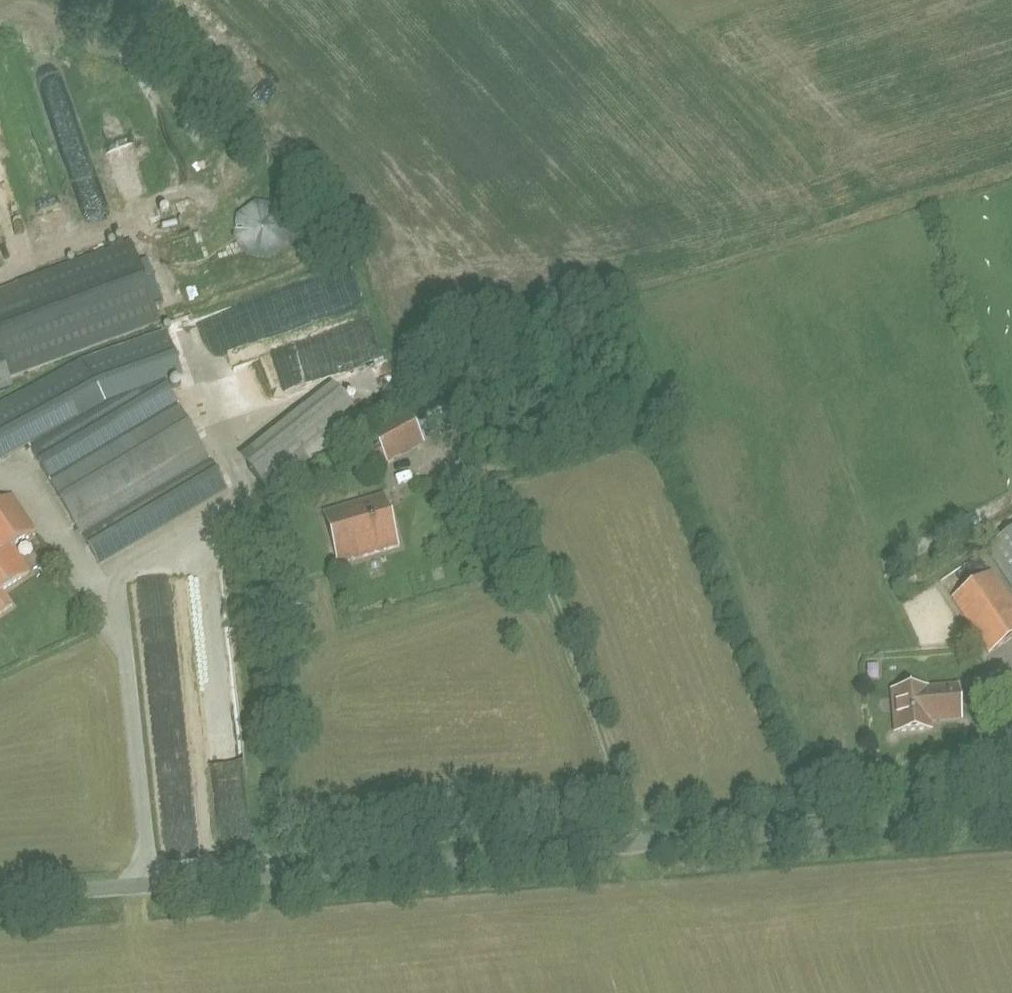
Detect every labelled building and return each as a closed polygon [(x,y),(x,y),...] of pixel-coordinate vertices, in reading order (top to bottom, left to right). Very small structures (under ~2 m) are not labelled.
[(0,178),(0,241),(1,244),(4,242),(14,269),(50,256),(46,243),(37,247),(11,174),(0,178)] [(256,267),(291,255),(280,227),(284,225),(276,203),(237,218),(256,267)] [(131,245),(0,292),(0,358),(7,377),(159,322),(131,245)] [(156,278),(173,272),(163,246),(146,252),(156,278)] [(282,401),(240,433),(243,444),(261,467),(270,465),(337,414),(351,410),(339,395),(332,373),(332,372),(325,377),(314,380),(305,387),(292,391),(329,364),(337,361),(362,394),(382,388),(391,381),(373,322),(289,348),(272,360),(279,369),(268,377),(271,386),(282,401)] [(83,360),(0,405),(0,460),(29,444),(42,468),(99,564),(226,488),(169,392),(117,423),(83,360)] [(424,437),(445,429),(436,405),(415,412),(424,437)] [(350,410),(249,481),(261,497),(361,426),(350,410)] [(379,426),(369,432),(387,464),(397,459),(379,426)] [(324,513),(338,562),(398,544),(383,495),(361,502),(362,505),(350,509),(349,506),(324,513)] [(12,605),(3,591),(29,573),(11,547),(35,532),(11,496),(0,504),(0,614),(12,605)] [(1011,590),(1011,531),(985,549),(1011,590)] [(992,572),(952,598),(988,653),(1011,637),(1011,603),(992,572)] [(145,582),(157,749),(161,749),(162,764),(188,763),(176,575),(152,576),(153,582),(145,582)] [(925,690),(925,688),(893,691),(896,731),(928,729),(927,719),(959,717),(957,688),(925,690)]
